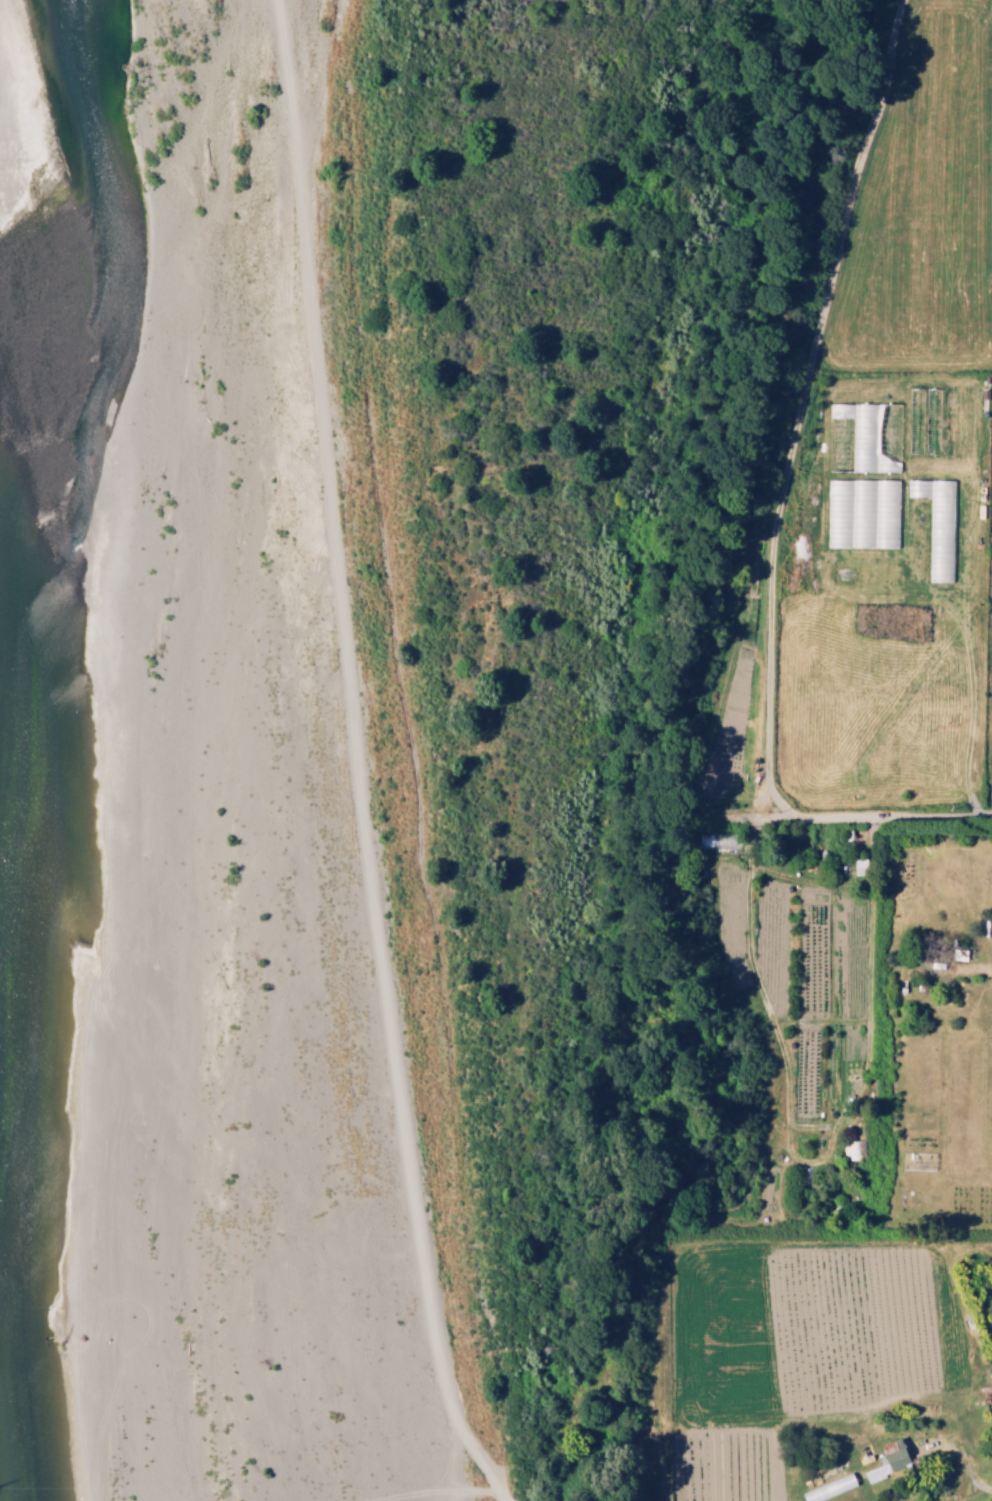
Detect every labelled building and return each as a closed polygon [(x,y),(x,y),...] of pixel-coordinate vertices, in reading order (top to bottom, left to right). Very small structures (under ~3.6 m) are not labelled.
[(898,549),(899,480),(828,479),(827,548),(898,549)] [(855,875),(867,875),(867,859),(854,859),(855,875)] [(867,1482),(911,1467),(901,1438),(893,1441),(897,1450),(876,1458),(879,1467),(864,1472),(867,1482)] [(805,1500),(819,1500),(857,1485),(852,1472),(801,1493),(805,1500)]
